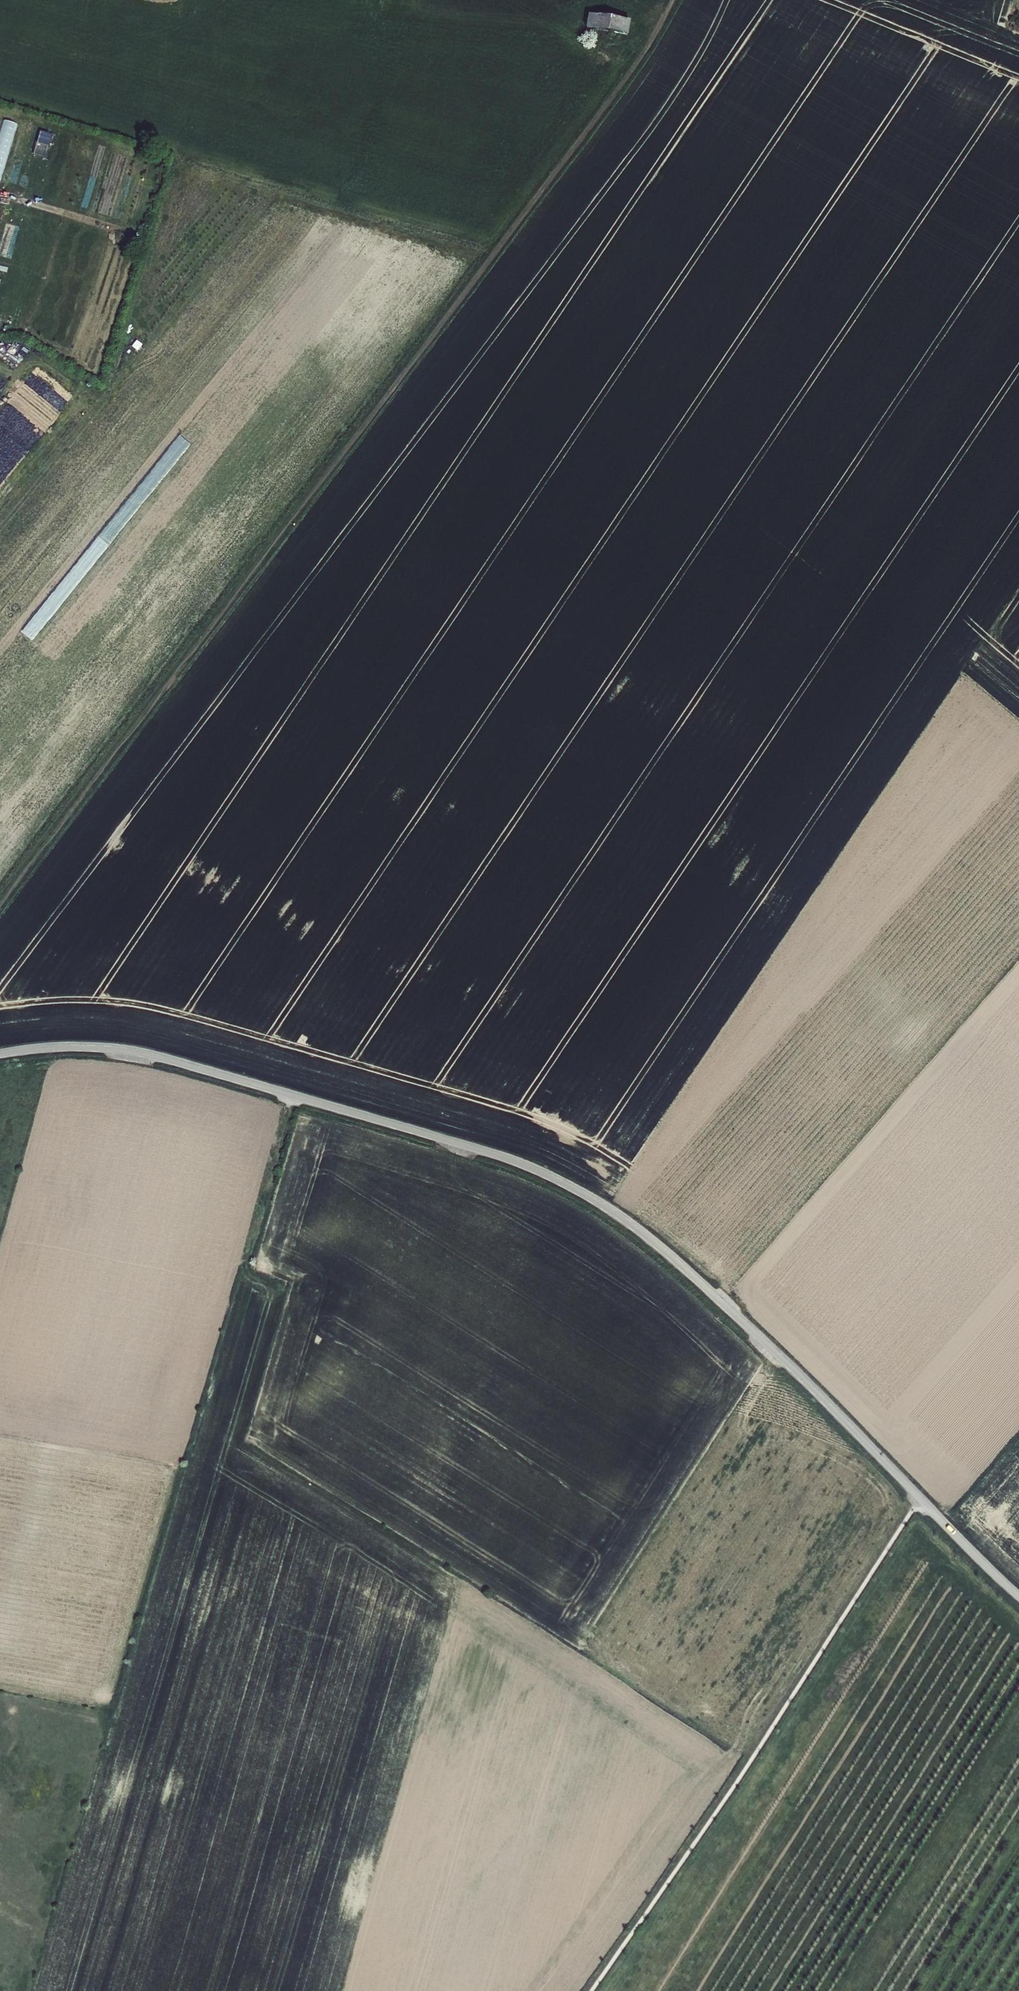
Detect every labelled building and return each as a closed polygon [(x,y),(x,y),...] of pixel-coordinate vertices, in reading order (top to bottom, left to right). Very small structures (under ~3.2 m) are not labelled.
[(590,30),(608,34),(611,19),(593,15),(590,30)] [(2,121),(0,127),(0,183),(17,125),(2,121)]
